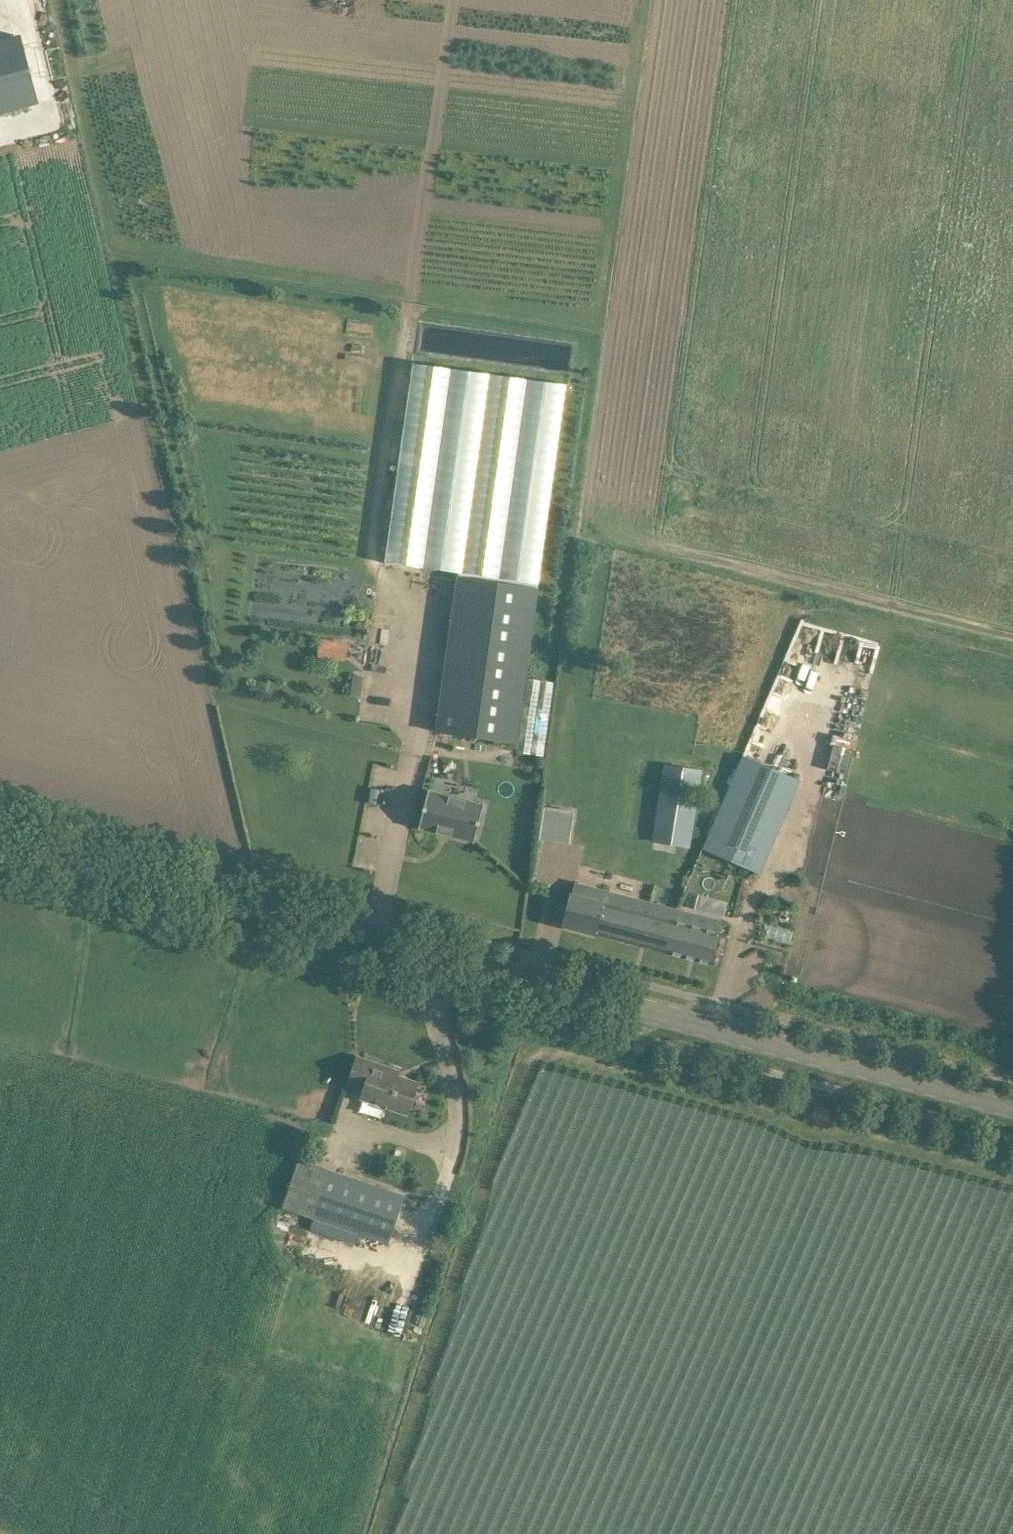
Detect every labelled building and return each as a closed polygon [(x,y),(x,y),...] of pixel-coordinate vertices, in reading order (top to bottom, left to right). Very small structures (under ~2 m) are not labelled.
[(20,37),(0,42),(0,114),(37,104),(20,37)] [(460,573),(459,576),(436,730),(515,742),(568,385),(415,362),(385,562),(460,573)] [(348,658),(350,639),(322,637),(320,655),(348,658)] [(744,752),(704,843),(741,859),(781,768),(744,752)] [(664,765),(651,841),(690,848),(702,771),(664,765)] [(484,805),(429,791),(419,826),(475,840),(484,805)] [(540,836),(570,842),(576,809),(546,803),(540,836)] [(628,881),(627,881),(599,874),(596,888),(575,883),(568,906),(563,925),(596,934),(666,952),(678,909),(624,894),(628,881)] [(693,913),(678,909),(666,952),(712,963),(717,944),(721,930),(691,922),(693,913)] [(361,1097),(408,1113),(419,1083),(390,1073),(391,1068),(357,1056),(348,1083),(364,1089),(361,1097)] [(813,1116),(829,1120),(832,1110),(816,1106),(813,1116)] [(329,1170),(329,1169),(299,1159),(283,1208),(314,1218),(310,1230),(355,1245),(359,1232),(390,1242),(405,1196),(329,1170)]
